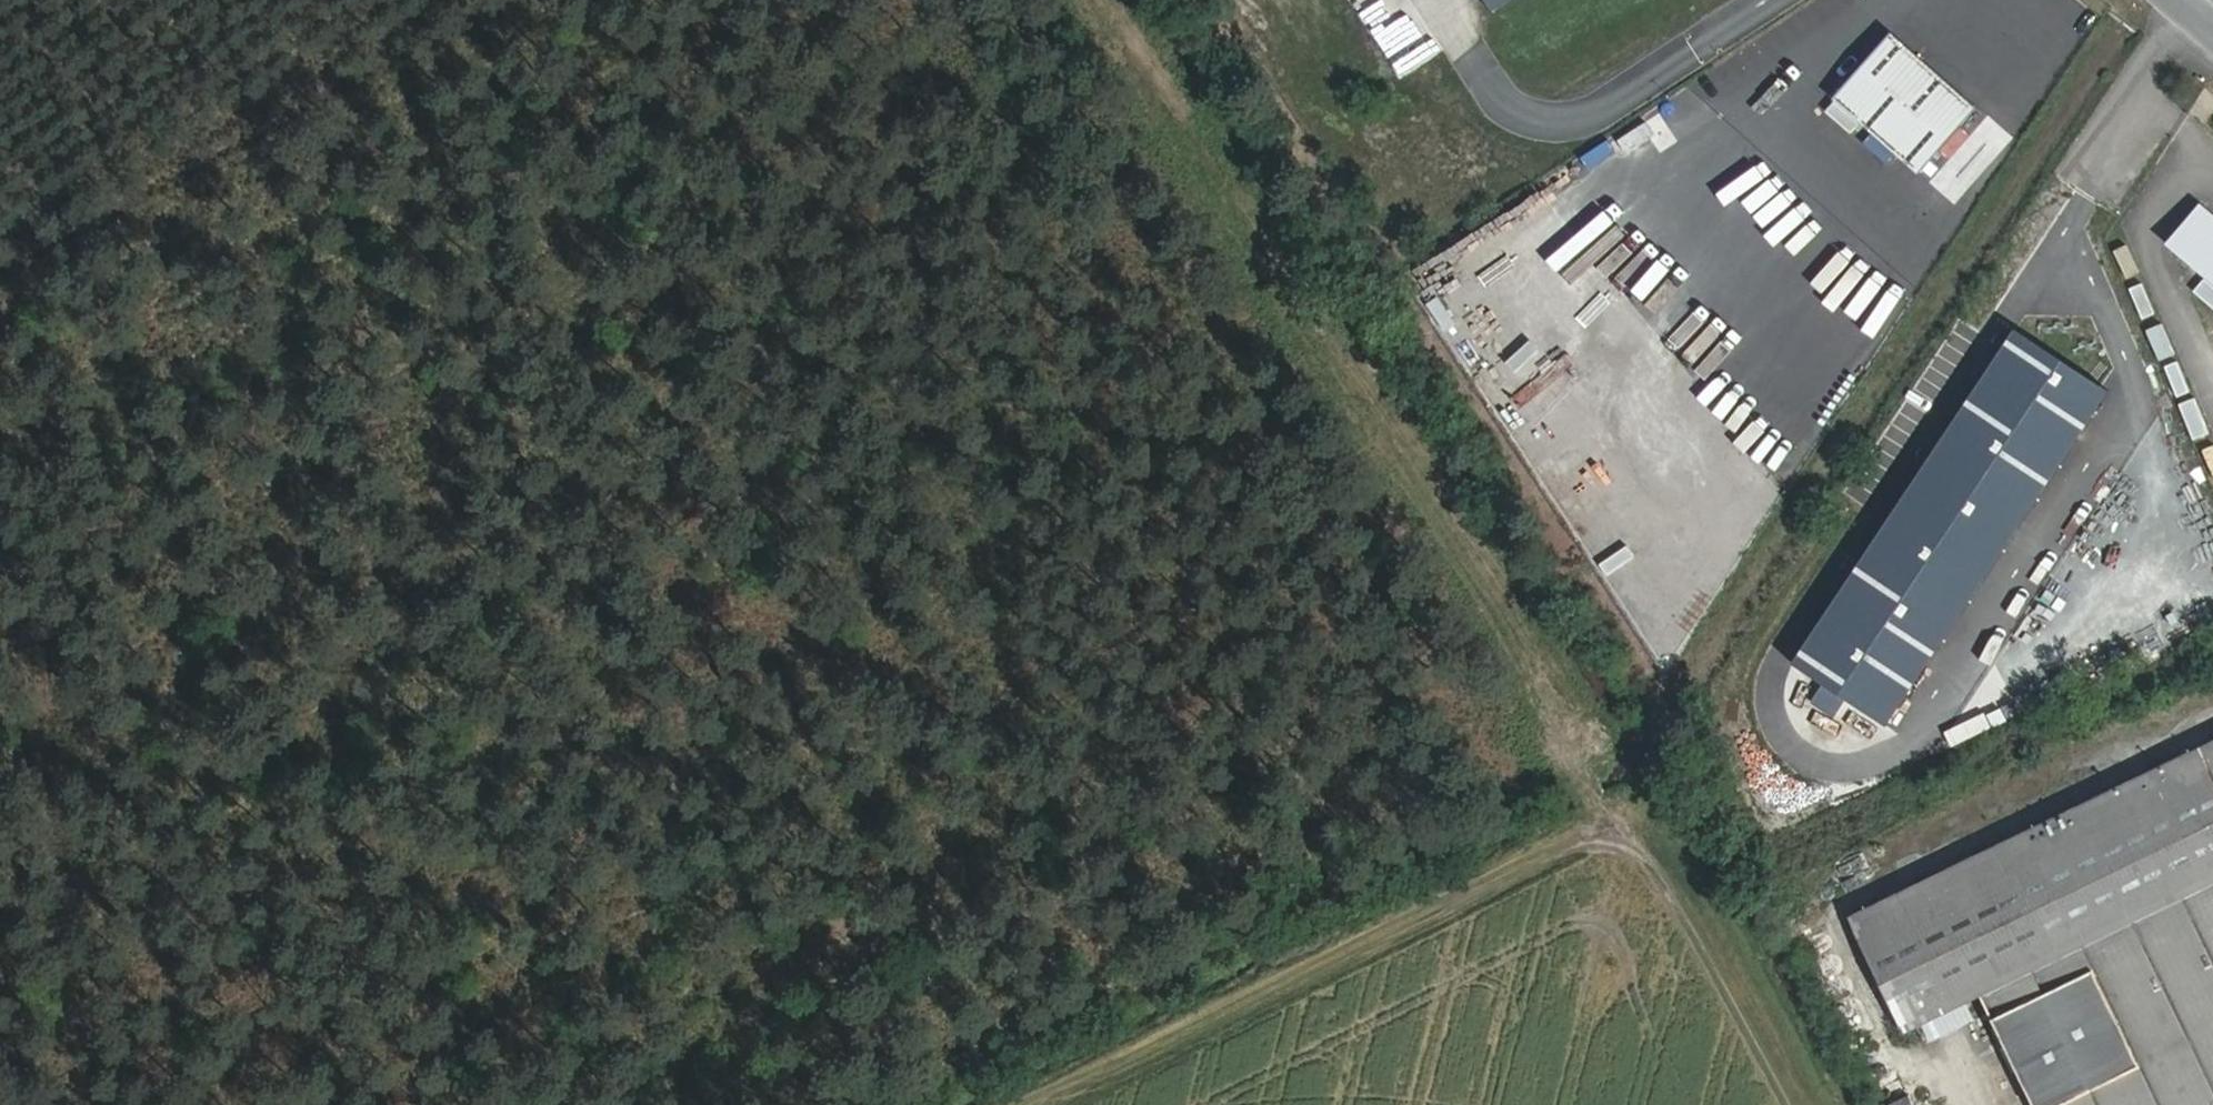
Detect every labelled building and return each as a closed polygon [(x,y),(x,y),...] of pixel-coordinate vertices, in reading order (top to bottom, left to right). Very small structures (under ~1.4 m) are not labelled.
[(1892,35),(1835,99),(1920,173),(1977,109),(1892,35)] [(2167,243),(2212,282),(2212,216),(2200,205),(2167,243)] [(1954,513),(1929,534),(1961,571),(1986,550),(1954,513)] [(1933,545),(1922,557),(1947,581),(1958,570),(1933,545)] [(1952,593),(1974,610),(1984,598),(1962,580),(1952,593)] [(2191,753),(1855,911),(1909,1025),(1921,1020),(1971,997),(1986,990),(2039,1104),(2212,1104),(2212,743),(2191,753)] [(1860,1030),(1877,1022),(1871,1010),(1854,1018),(1860,1030)] [(1964,1014),(1915,1037),(1924,1055),(1973,1031),(1964,1014)] [(1891,1104),(1915,1104),(1902,1074),(1881,1084),(1891,1104)]
